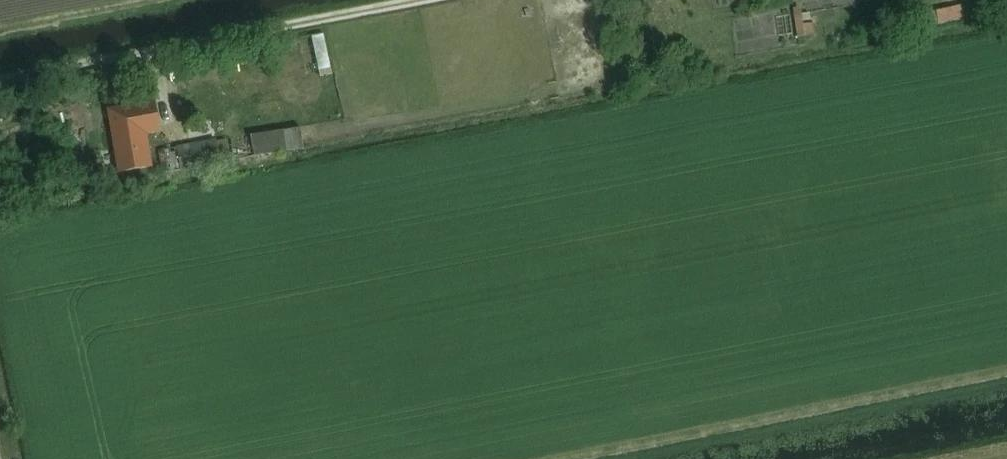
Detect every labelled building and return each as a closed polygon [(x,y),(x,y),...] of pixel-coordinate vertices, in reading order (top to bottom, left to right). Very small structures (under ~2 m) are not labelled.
[(928,27),(971,16),(968,4),(925,15),(928,27)] [(809,15),(802,16),(801,8),(793,9),(798,37),(814,35),(812,24),(804,26),(803,21),(810,20),(809,15)] [(326,32),(299,36),(304,72),(331,68),(326,32)] [(143,127),(157,124),(153,102),(115,109),(117,116),(109,117),(119,173),(150,167),(143,127)] [(255,158),(304,150),(300,129),(251,137),(255,158)] [(164,151),(169,174),(236,161),(232,140),(214,143),(214,140),(176,148),(177,149),(164,151)]
